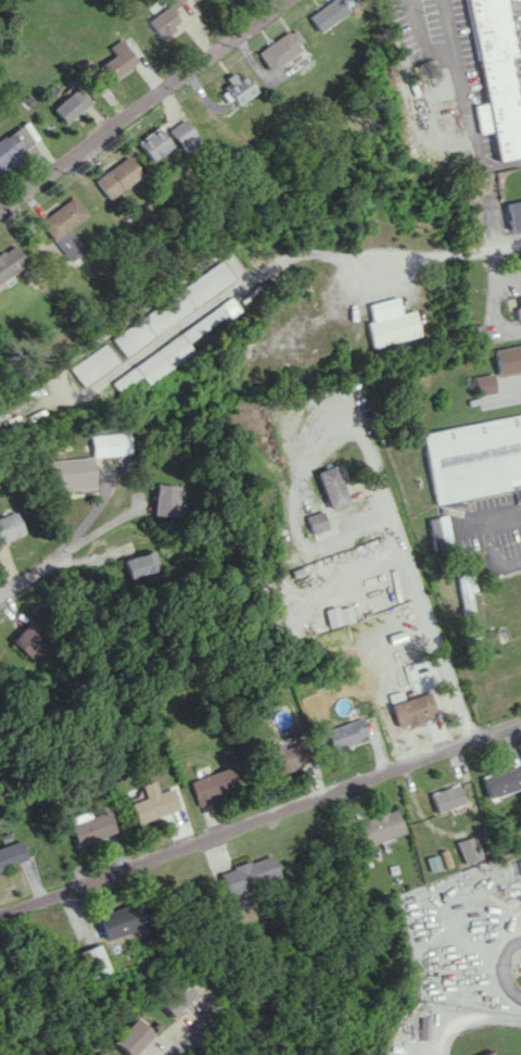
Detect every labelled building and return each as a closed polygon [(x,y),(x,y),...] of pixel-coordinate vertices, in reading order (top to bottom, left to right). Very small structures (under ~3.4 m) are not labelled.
[(160,38),(181,23),(171,9),(184,0),(167,0),(170,4),(147,20),(160,38)] [(316,32),(346,12),(339,0),(329,0),(306,16),(316,32)] [(510,56),(514,56),(505,0),(464,0),(480,103),(472,104),(476,133),(490,131),(495,161),(520,156),(520,125),(510,56)] [(303,44),(291,27),(255,52),(268,70),(303,44)] [(113,79),(138,61),(121,38),(108,48),(114,55),(102,64),(113,79)] [(232,107),(254,91),(238,70),(225,80),(229,86),(221,91),(232,107)] [(65,124),(90,101),(76,86),(51,109),(65,124)] [(168,129),(183,151),(198,140),(183,118),(168,129)] [(17,158),(15,155),(32,142),(18,124),(0,137),(0,170),(17,158)] [(170,147),(160,129),(138,142),(149,160),(170,147)] [(105,198),(140,177),(128,156),(93,178),(105,198)] [(66,229),(85,215),(71,196),(36,221),(66,262),(82,250),(66,229)] [(505,202),(520,199),(520,227),(510,229),(505,202)] [(12,244),(0,252),(0,279),(24,263),(12,244)] [(218,260),(109,338),(122,355),(230,277),(218,260)] [(415,309),(366,322),(372,347),(421,334),(415,309)] [(114,361),(101,342),(67,367),(80,385),(114,361)] [(493,349),(498,374),(520,369),(520,343),(493,349)] [(493,373),(474,376),(476,393),(496,390),(493,373)] [(420,432),(520,413),(520,482),(510,485),(511,489),(434,504),(420,432)] [(130,453),(127,431),(88,436),(91,458),(130,453)] [(48,459),(49,491),(91,489),(90,457),(48,459)] [(316,471),(328,509),(347,503),(335,465),(316,471)] [(153,516),(176,516),(177,485),(154,484),(153,516)] [(326,529),(321,510),(304,515),(309,533),(326,529)] [(13,511),(0,516),(0,542),(22,534),(13,511)] [(449,546),(447,516),(429,517),(432,548),(449,546)] [(159,568),(152,549),(122,560),(129,580),(159,568)] [(474,591),(472,568),(457,570),(461,614),(472,613),(470,591),(474,591)] [(48,632),(32,617),(12,639),(28,654),(48,632)] [(395,702),(403,727),(438,715),(430,691),(395,702)] [(325,728),(330,748),(368,739),(363,719),(325,728)] [(276,773),(308,764),(301,741),(282,746),(281,743),(268,746),(276,773)] [(481,776),(490,800),(520,788),(520,761),(481,776)] [(187,780),(195,806),(214,800),(212,795),(237,787),(230,767),(187,780)] [(177,808),(170,787),(155,792),(151,780),(137,785),(142,798),(127,804),(134,824),(177,808)] [(464,804),(459,784),(431,792),(436,812),(464,804)] [(403,832),(395,808),(356,821),(364,845),(403,832)] [(64,817),(73,845),(112,832),(106,810),(86,816),(85,811),(64,817)] [(464,863),(481,857),(473,835),(456,842),(464,863)] [(18,840),(0,846),(0,868),(24,860),(18,840)] [(276,877),(269,854),(215,872),(222,894),(276,877)] [(439,869),(435,855),(424,858),(427,872),(439,869)] [(103,940),(143,925),(134,900),(93,915),(103,940)] [(84,978),(105,971),(97,945),(75,951),(84,978)] [(193,993),(180,980),(156,1003),(169,1016),(193,993)] [(151,1035),(135,1018),(110,1041),(124,1054),(130,1054),(151,1035)]
